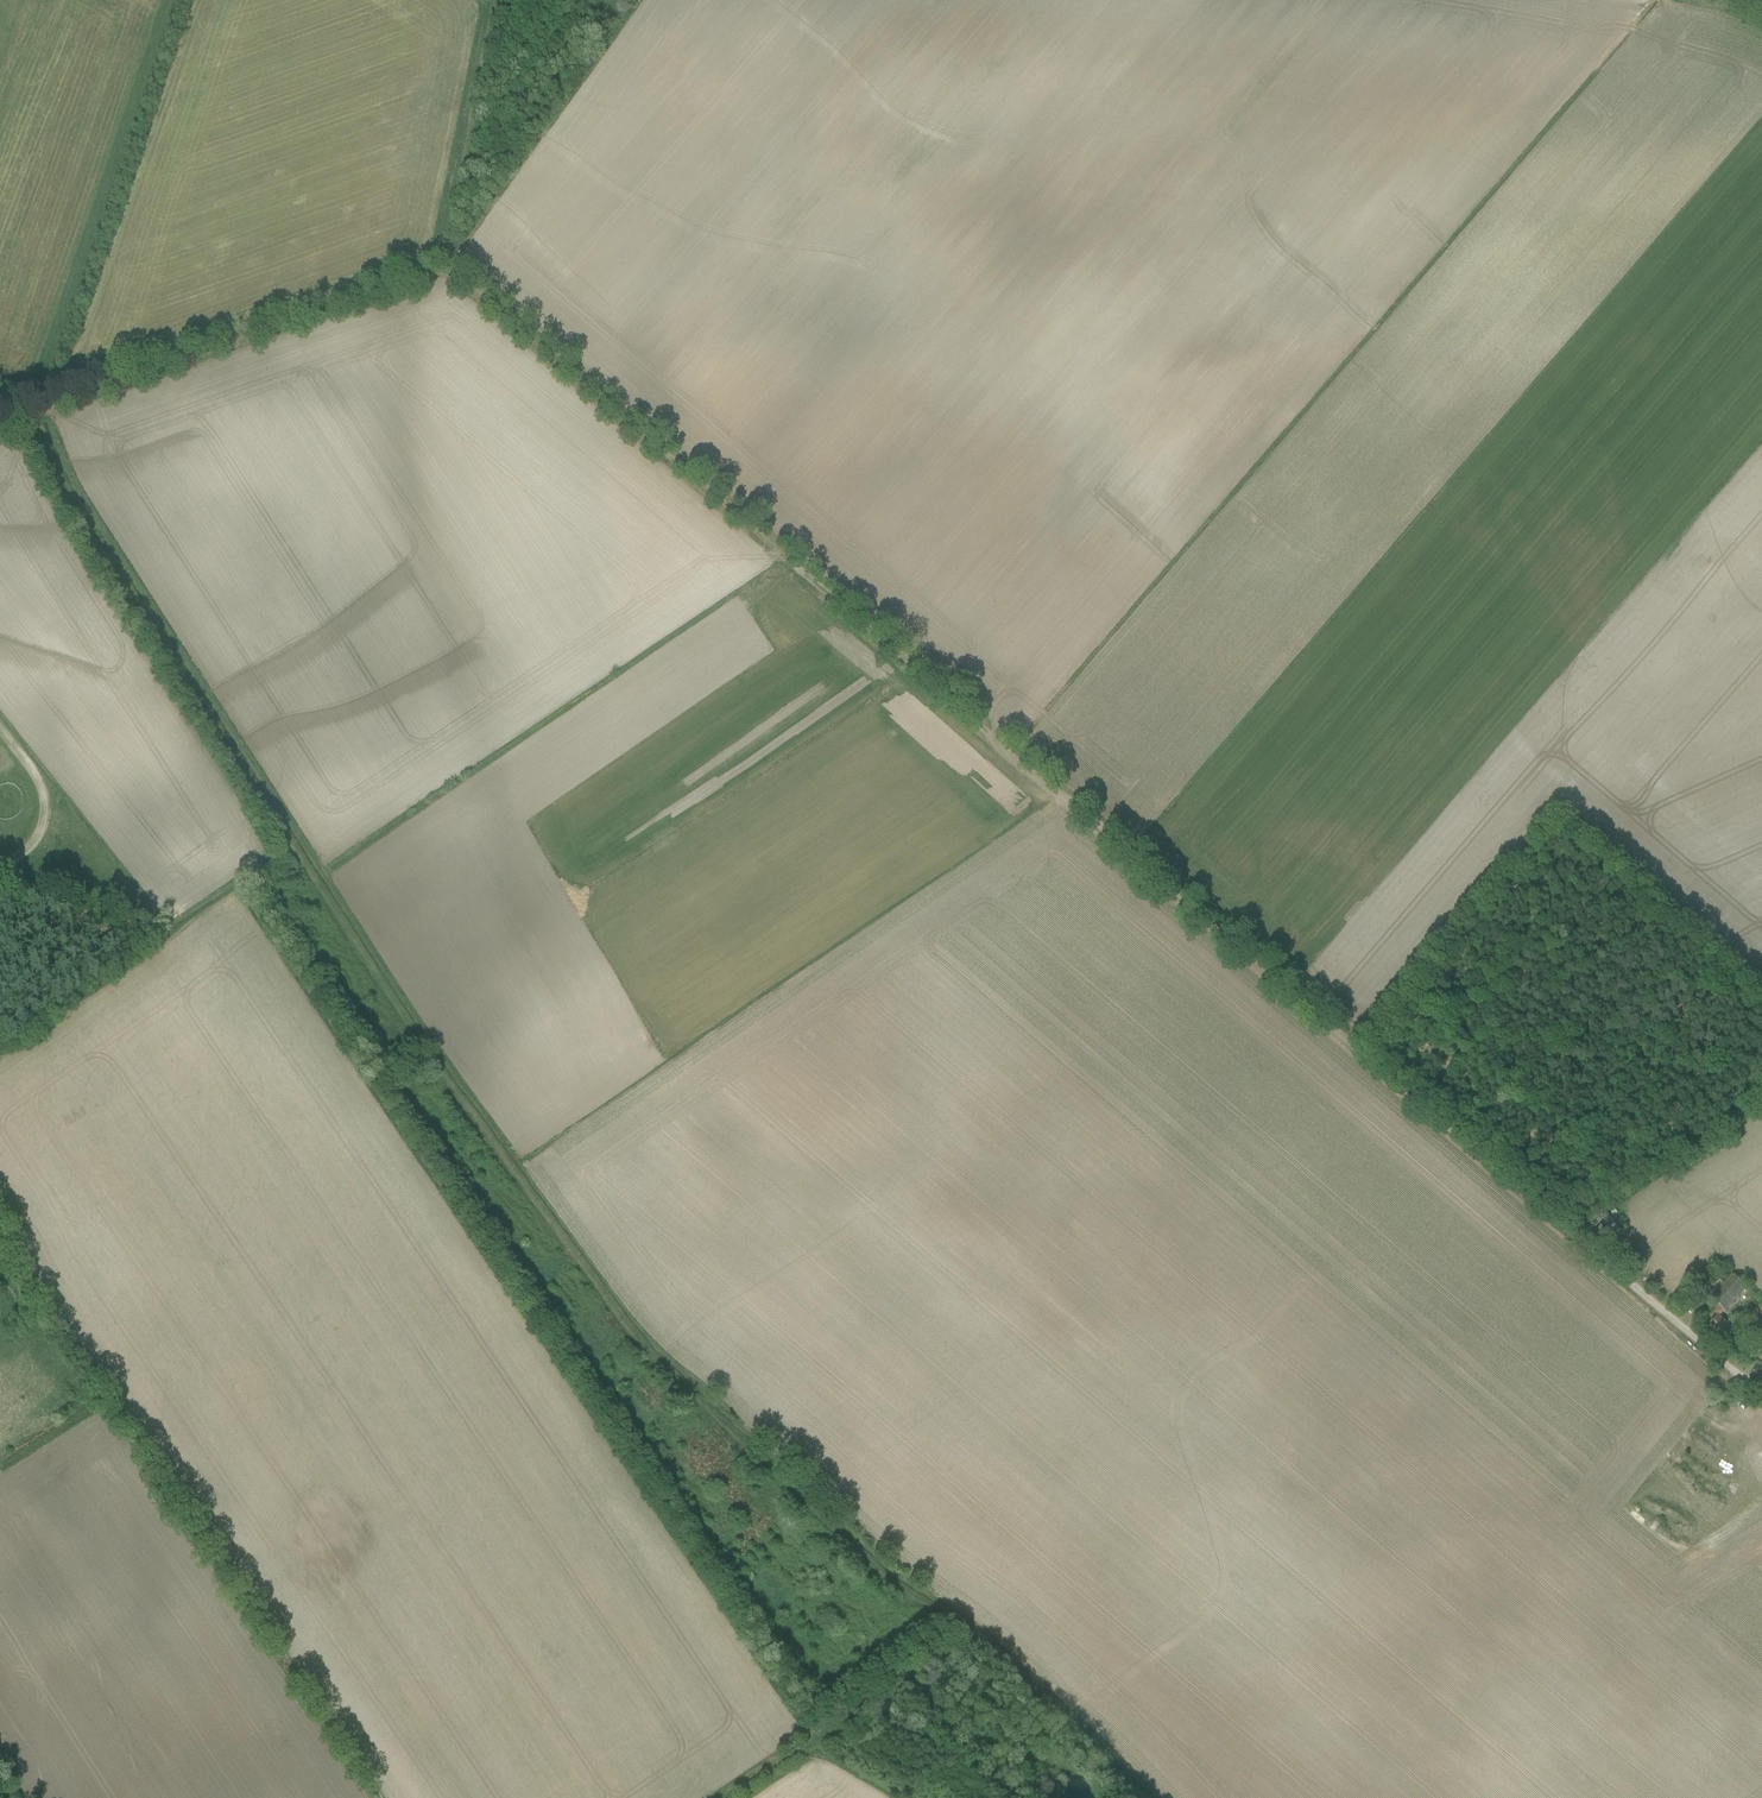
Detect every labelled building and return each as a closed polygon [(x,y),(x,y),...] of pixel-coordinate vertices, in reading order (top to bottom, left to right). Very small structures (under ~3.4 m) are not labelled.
[(1730,1275),(1718,1289),(1710,1298),(1718,1305),(1706,1319),(1711,1323),(1708,1326),(1725,1341),(1734,1331),(1720,1319),(1746,1288),(1730,1275)] [(1756,1309),(1748,1318),(1761,1330),(1761,1302),(1756,1309)]
